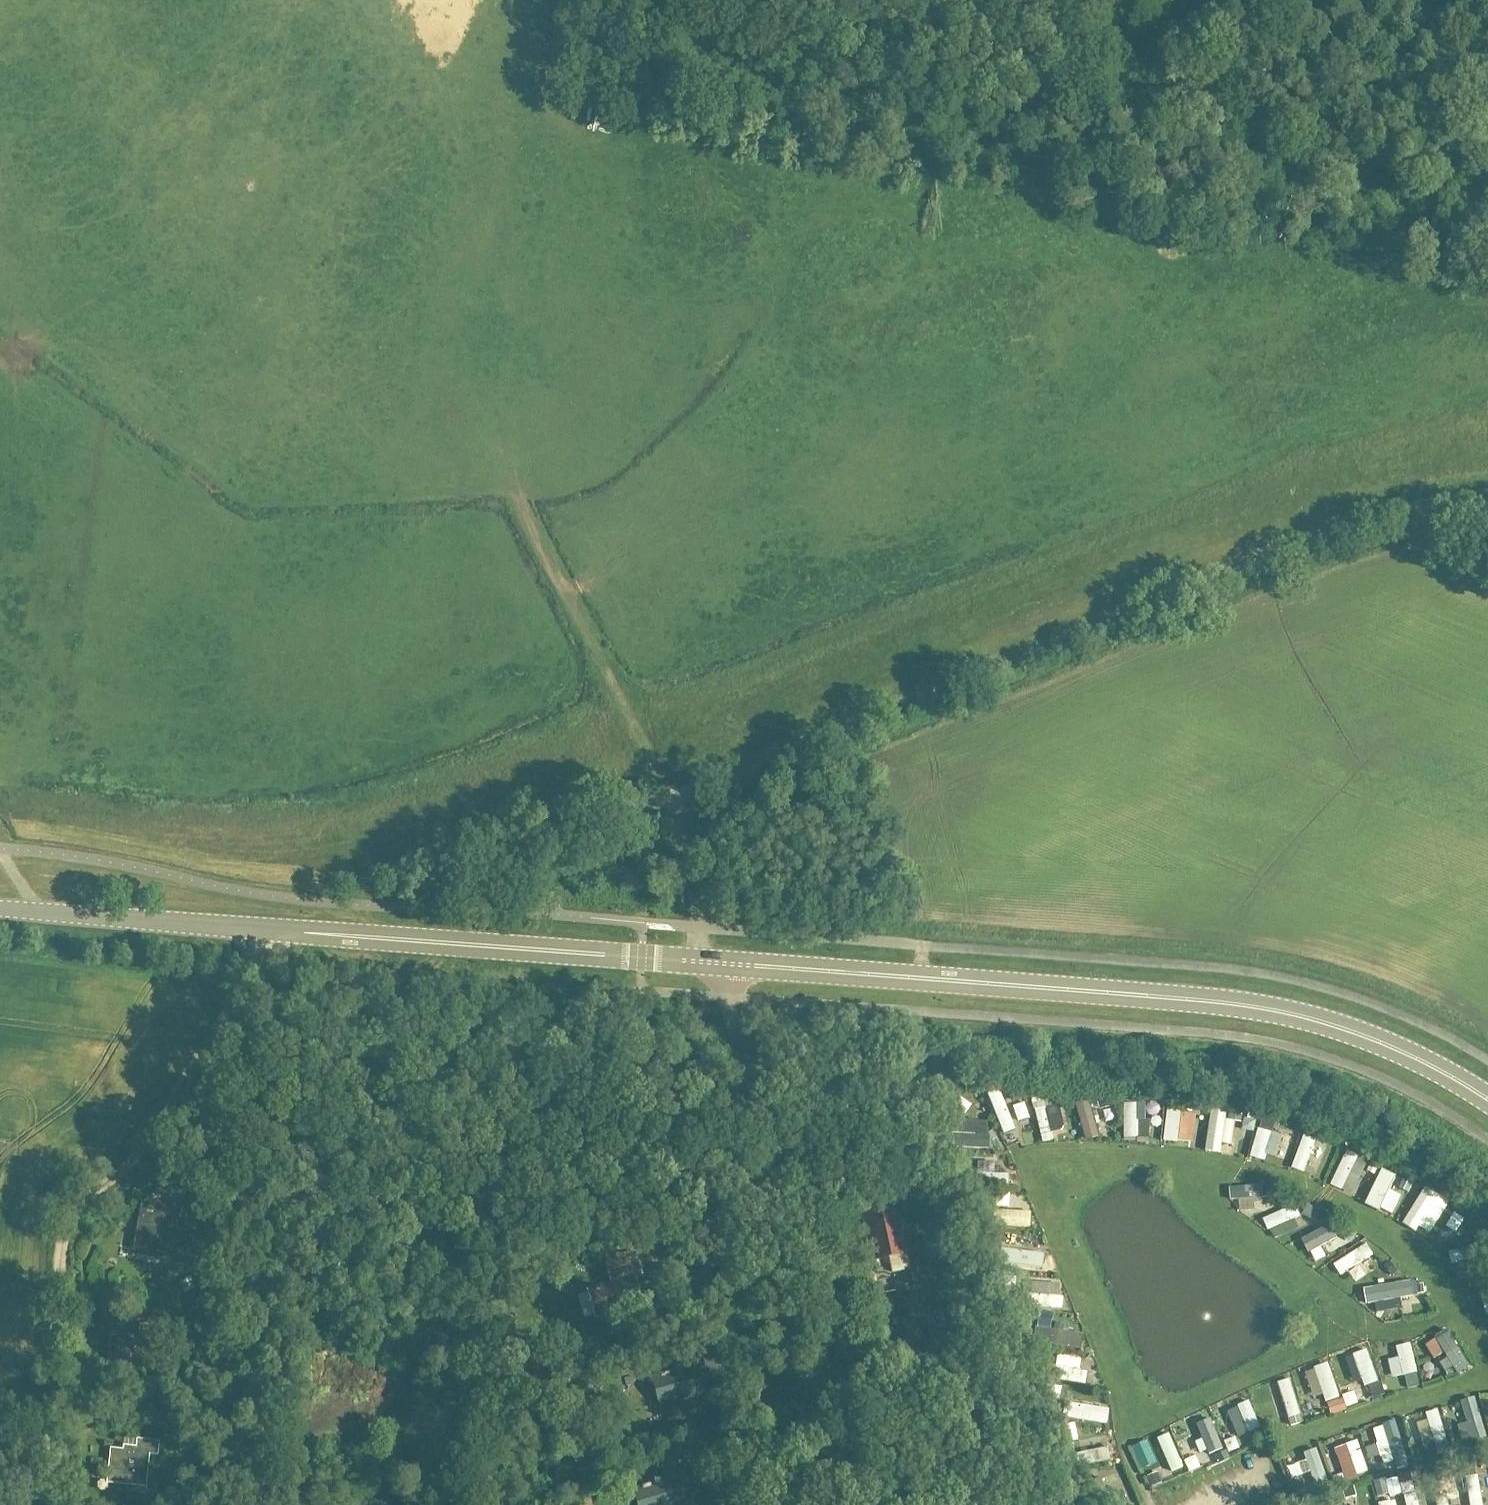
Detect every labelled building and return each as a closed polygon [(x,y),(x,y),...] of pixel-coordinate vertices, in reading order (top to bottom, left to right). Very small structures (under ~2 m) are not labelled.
[(648,868),(643,854),(633,858),(637,871),(648,868)] [(1012,1140),(1023,1137),(1008,1093),(997,1097),(1012,1140)] [(1088,1102),(1090,1138),(1101,1138),(1099,1101),(1088,1102)] [(1130,1103),(1131,1141),(1145,1141),(1144,1103),(1130,1103)] [(1172,1109),(1172,1144),(1184,1144),(1185,1109),(1172,1109)] [(1043,1112),(1052,1148),(1061,1145),(1052,1110),(1043,1112)] [(1186,1112),(1186,1141),(1202,1141),(1202,1112),(1186,1112)] [(1241,1137),(1230,1136),(1230,1114),(1216,1114),(1214,1156),(1240,1157),(1241,1137)] [(1229,1133),(1241,1137),(1246,1122),(1233,1119),(1229,1133)] [(1258,1161),(1275,1165),(1282,1133),(1265,1129),(1258,1161)] [(1298,1170),(1310,1175),(1324,1142),(1312,1137),(1298,1170)] [(1358,1199),(1368,1183),(1358,1178),(1369,1160),(1357,1154),(1338,1187),(1358,1199)] [(1393,1213),(1400,1181),(1389,1178),(1381,1210),(1393,1213)] [(1238,1189),(1238,1202),(1276,1201),(1275,1188),(1238,1189)] [(1417,1225),(1439,1234),(1451,1206),(1429,1196),(1417,1225)] [(1003,1202),(1004,1215),(1020,1213),(1019,1200),(1003,1202)] [(172,1259),(176,1238),(175,1238),(181,1208),(143,1201),(134,1252),(172,1259)] [(898,1204),(888,1239),(874,1259),(908,1253),(898,1204)] [(1271,1222),(1275,1234),(1309,1221),(1304,1209),(1271,1222)] [(1036,1233),(1036,1217),(1002,1219),(1003,1235),(1036,1233)] [(1321,1254),(1348,1239),(1342,1228),(1315,1243),(1321,1254)] [(643,1275),(639,1263),(635,1252),(602,1254),(611,1283),(600,1286),(600,1285),(595,1287),(595,1288),(589,1290),(596,1315),(642,1302),(635,1278),(643,1275)] [(1378,1253),(1345,1273),(1352,1284),(1384,1264),(1378,1253)] [(1459,1258),(1461,1269),(1478,1266),(1475,1254),(1459,1258)] [(1013,1259),(1013,1276),(1048,1277),(1048,1260),(1013,1259)] [(1378,1310),(1411,1304),(1408,1290),(1375,1297),(1378,1310)] [(1036,1300),(1037,1316),(1068,1315),(1068,1300),(1036,1300)] [(1436,1308),(1423,1311),(1425,1323),(1438,1321),(1436,1308)] [(141,1323),(140,1334),(112,1332),(108,1365),(147,1369),(150,1336),(162,1337),(163,1325),(141,1323)] [(1080,1347),(1082,1333),(1034,1326),(1032,1340),(1080,1347)] [(1446,1345),(1435,1350),(1442,1366),(1453,1361),(1446,1345)] [(1411,1386),(1427,1385),(1423,1350),(1407,1352),(1411,1386)] [(701,1352),(683,1357),(672,1360),(675,1371),(670,1373),(670,1372),(662,1374),(662,1375),(653,1378),(660,1403),(705,1391),(698,1366),(705,1364),(701,1352)] [(1363,1392),(1373,1389),(1376,1397),(1389,1394),(1378,1355),(1362,1359),(1366,1372),(1358,1374),(1363,1392)] [(1059,1390),(1092,1393),(1095,1363),(1067,1360),(1066,1374),(1061,1373),(1059,1390)] [(1334,1411),(1348,1408),(1340,1369),(1326,1372),(1334,1411)] [(1301,1385),(1288,1388),(1301,1437),(1314,1434),(1301,1385)] [(1473,1410),(1475,1424),(1487,1422),(1487,1415),(1486,1407),(1473,1410)] [(1446,1416),(1436,1420),(1442,1435),(1452,1431),(1446,1416)] [(1223,1463),(1235,1457),(1218,1422),(1207,1428),(1223,1463)] [(1393,1432),(1383,1436),(1396,1476),(1406,1473),(1393,1432)] [(150,1453),(158,1454),(160,1441),(139,1439),(137,1451),(112,1448),(109,1481),(146,1485),(150,1453)] [(1180,1440),(1168,1445),(1184,1485),(1196,1480),(1180,1440)] [(1369,1446),(1358,1449),(1366,1484),(1377,1482),(1369,1446)] [(1352,1488),(1364,1485),(1357,1453),(1346,1456),(1352,1488)] [(1090,1480),(1124,1473),(1120,1455),(1086,1462),(1090,1480)] [(663,1470),(654,1472),(657,1484),(652,1485),(651,1484),(643,1487),(643,1488),(635,1490),(639,1504),(678,1504),(687,1502),(680,1478),(686,1476),(683,1464),(663,1470)] [(1476,1481),(1478,1504),(1487,1504),(1487,1480),(1476,1481)]
